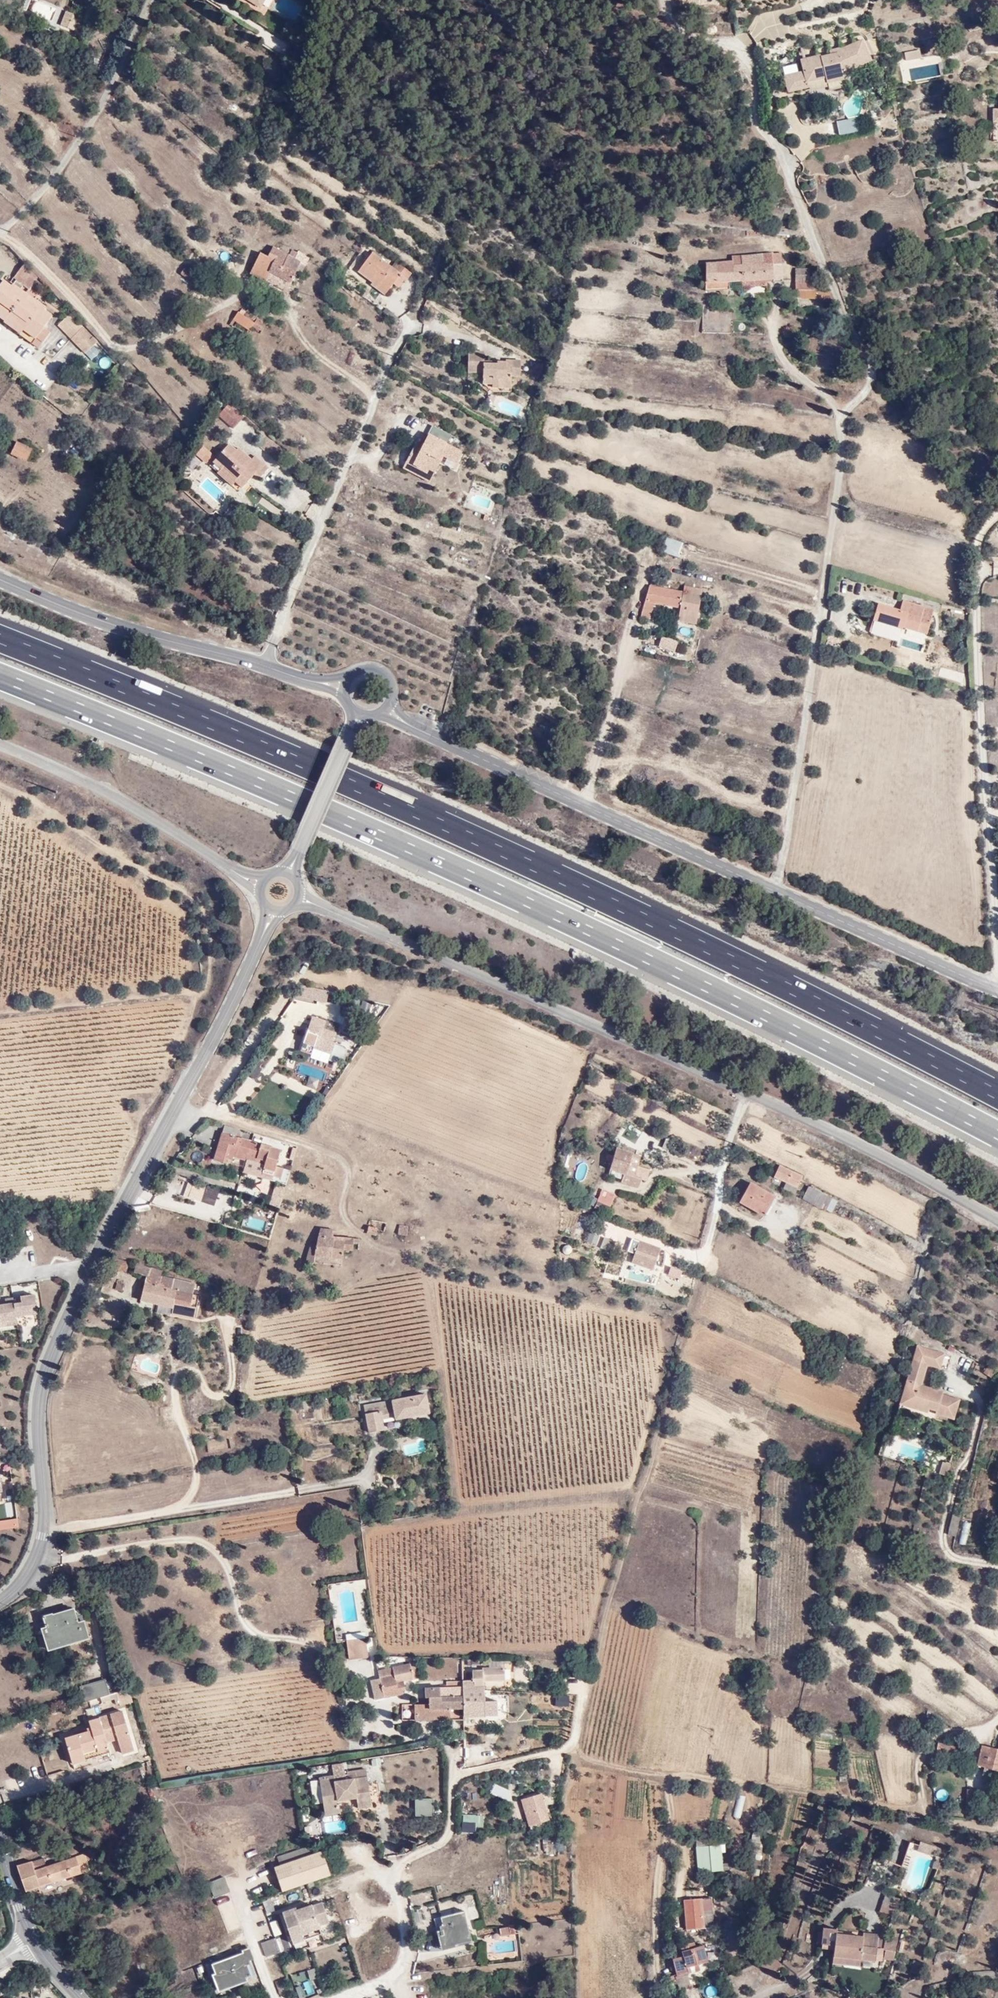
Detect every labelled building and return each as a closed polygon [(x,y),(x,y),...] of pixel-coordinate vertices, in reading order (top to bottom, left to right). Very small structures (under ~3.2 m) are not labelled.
[(229,1),(261,20),(267,10),(265,8),(270,0),(230,0),(229,1)] [(72,23),(71,12),(64,10),(59,24),(75,31),(75,30),(72,23)] [(831,45),(832,49),(820,53),(810,55),(809,53),(791,58),(794,69),(774,74),(778,90),(799,85),(800,78),(816,74),(817,80),(838,75),(836,68),(861,56),(851,36),(831,45)] [(830,44),(819,47),(820,53),(832,49),(831,45),(830,44)] [(919,49),(903,53),(905,61),(921,57),(919,49)] [(905,69),(908,84),(941,78),(938,63),(905,69)] [(302,261),(307,264),(311,256),(294,248),(291,252),(275,245),(270,254),(262,250),(252,269),(288,287),(302,261)] [(378,280),(388,287),(393,280),(398,273),(402,276),(405,278),(411,269),(400,259),(395,266),(373,248),(360,266),(378,280)] [(761,266),(780,265),(780,255),(761,256),(761,266)] [(730,266),(730,262),(717,262),(717,271),(734,273),(734,282),(742,281),(765,281),(771,281),(771,284),(780,284),(780,265),(761,266),(761,256),(740,256),(740,266),(730,266)] [(740,256),(729,257),(730,262),(730,266),(740,266),(740,256)] [(14,276),(30,287),(38,275),(25,261),(14,276)] [(728,282),(734,282),(734,273),(717,271),(717,262),(705,263),(706,291),(719,292),(719,293),(721,295),(723,296),(725,295),(727,293),(728,291),(728,282)] [(398,273),(393,280),(396,282),(402,276),(398,273)] [(810,274),(794,273),(794,285),(810,286),(810,274)] [(0,282),(0,310),(7,315),(15,321),(10,328),(19,333),(24,327),(37,336),(52,315),(43,308),(45,304),(27,292),(23,296),(10,287),(11,284),(3,278),(0,282)] [(375,284),(385,291),(388,287),(378,280),(375,284)] [(23,296),(27,292),(13,282),(11,284),(10,287),(23,296)] [(810,286),(794,285),(794,293),(824,295),(825,287),(810,286)] [(823,305),(823,308),(830,309),(830,295),(824,295),(794,293),(793,299),(814,300),(814,304),(823,305)] [(252,324),(255,320),(239,309),(231,322),(247,331),(252,324)] [(71,335),(83,323),(71,310),(58,322),(71,335)] [(255,320),(252,324),(258,328),(264,318),(258,314),(255,320)] [(7,315),(4,320),(2,322),(10,328),(15,321),(7,315)] [(83,323),(71,335),(78,343),(91,331),(83,323)] [(24,327),(19,333),(32,343),(37,336),(24,327)] [(91,331),(78,343),(86,350),(98,338),(91,331)] [(514,365),(524,365),(524,354),(511,354),(511,355),(499,355),(499,357),(488,357),(488,346),(471,345),(471,365),(484,366),(484,369),(495,369),(494,376),(514,377),(514,370),(514,365)] [(218,412),(233,425),(243,414),(228,401),(218,412)] [(431,426),(428,434),(449,441),(452,433),(431,426)] [(25,460),(30,448),(3,434),(0,440),(0,445),(9,450),(8,453),(25,460)] [(236,471),(233,474),(241,481),(252,468),(259,473),(268,462),(253,449),(250,453),(237,442),(235,444),(227,438),(214,454),(221,461),(223,459),(236,471)] [(422,461),(415,475),(444,489),(449,475),(446,474),(449,467),(464,474),(469,464),(452,456),(456,446),(438,439),(434,449),(440,451),(436,460),(430,457),(427,463),(422,461)] [(195,446),(205,456),(211,451),(202,440),(195,446)] [(422,461),(427,463),(430,457),(424,455),(422,461)] [(223,459),(221,461),(217,466),(230,477),(233,474),(236,471),(223,459)] [(440,497),(444,489),(415,475),(412,483),(440,497)] [(666,537),(661,552),(678,558),(683,543),(666,537)] [(696,596),(686,594),(649,587),(646,602),(657,605),(683,610),(681,622),(697,625),(699,615),(692,613),(696,596)] [(692,613),(699,615),(697,625),(699,626),(706,592),(687,587),(686,594),(696,596),(692,613)] [(923,615),(932,617),(935,606),(904,598),(902,609),(879,603),(874,619),(906,627),(907,625),(920,628),(923,615)] [(646,602),(644,610),(655,612),(657,605),(646,602)] [(653,620),(655,612),(644,610),(643,617),(653,620)] [(923,615),(920,628),(928,631),(932,617),(923,615)] [(668,635),(666,646),(679,650),(681,640),(668,635)] [(327,1001),(329,990),(307,984),(299,995),(327,1001)] [(364,999),(358,1013),(378,1021),(383,1007),(364,999)] [(316,1015),(308,1040),(321,1044),(320,1048),(337,1052),(340,1043),(335,1041),(338,1029),(326,1025),(328,1018),(316,1015)] [(319,1054),(320,1048),(321,1044),(308,1040),(305,1050),(319,1054)] [(287,1177),(290,1166),(280,1164),(284,1148),(239,1136),(240,1130),(227,1127),(218,1161),(227,1163),(228,1160),(235,1161),(236,1157),(248,1160),(260,1163),(259,1167),(264,1168),(262,1172),(287,1177)] [(650,1181),(654,1171),(643,1167),(645,1159),(616,1149),(614,1157),(607,1155),(605,1161),(611,1164),(610,1167),(622,1171),(623,1168),(631,1170),(631,1174),(645,1180),(650,1181)] [(780,1177),(801,1189),(807,1178),(786,1166),(780,1177)] [(645,1180),(631,1174),(625,1172),(621,1182),(642,1189),(645,1180)] [(182,1179),(177,1194),(213,1206),(218,1191),(182,1179)] [(754,1184),(743,1204),(767,1217),(777,1198),(754,1184)] [(811,1187),(806,1198),(823,1210),(829,1198),(811,1187)] [(600,1189),(596,1201),(607,1205),(611,1206),(615,1194),(600,1189)] [(596,1201),(593,1209),(604,1213),(607,1205),(596,1201)] [(409,1235),(410,1228),(400,1226),(399,1233),(409,1235)] [(309,1264),(315,1265),(316,1256),(342,1256),(342,1249),(355,1249),(355,1248),(356,1240),(334,1238),(335,1230),(320,1230),(319,1244),(312,1244),(309,1264)] [(603,1237),(600,1247),(609,1250),(612,1240),(603,1237)] [(654,1272),(661,1250),(639,1243),(631,1263),(654,1272)] [(113,1255),(111,1263),(126,1268),(128,1260),(113,1255)] [(342,1265),(342,1256),(316,1256),(315,1265),(342,1265)] [(162,1270),(137,1262),(134,1271),(147,1275),(142,1297),(175,1307),(173,1313),(195,1319),(198,1297),(192,1295),(195,1284),(161,1274),(162,1270)] [(19,1302),(11,1303),(13,1318),(35,1314),(32,1294),(19,1297),(19,1302)] [(14,1319),(13,1318),(11,1303),(10,1298),(3,1299),(3,1304),(0,1305),(0,1321),(14,1319)] [(955,1418),(961,1400),(944,1395),(945,1392),(923,1385),(929,1364),(943,1368),(947,1354),(919,1346),(904,1400),(931,1408),(939,1410),(939,1414),(955,1418)] [(995,1376),(997,1371),(989,1366),(986,1372),(995,1376)] [(432,1413),(429,1395),(367,1405),(372,1432),(386,1430),(384,1419),(383,1411),(396,1409),(398,1417),(399,1419),(432,1413)] [(904,1400),(902,1404),(929,1412),(931,1408),(904,1400)] [(951,1464),(948,1463),(948,1464),(945,1463),(941,1475),(948,1477),(951,1464)] [(17,1527),(16,1518),(0,1520),(0,1530),(17,1527)] [(961,1522),(961,1533),(970,1533),(970,1522),(961,1522)] [(48,1628),(52,1645),(92,1635),(87,1611),(82,1612),(80,1607),(58,1612),(57,1609),(50,1611),(53,1627),(48,1628)] [(347,1642),(350,1660),(353,1660),(364,1658),(361,1640),(347,1642)] [(364,1658),(369,1658),(366,1640),(361,1640),(364,1658)] [(587,1672),(589,1661),(579,1661),(578,1671),(587,1672)] [(393,1669),(395,1677),(381,1680),(385,1699),(405,1695),(403,1683),(414,1680),(413,1677),(417,1675),(415,1664),(393,1669)] [(464,1686),(465,1708),(465,1715),(486,1714),(486,1713),(500,1712),(500,1700),(486,1701),(485,1681),(506,1679),(506,1667),(483,1668),(483,1669),(473,1670),(475,1686),(464,1686)] [(81,1684),(84,1702),(102,1697),(108,1695),(104,1678),(81,1684)] [(450,1709),(465,1708),(464,1686),(463,1680),(448,1681),(448,1687),(426,1688),(426,1696),(430,1696),(430,1703),(416,1704),(417,1721),(451,1719),(450,1709)] [(108,1695),(102,1697),(103,1702),(116,1698),(117,1704),(120,1703),(121,1705),(134,1702),(130,1689),(108,1695)] [(569,1707),(570,1695),(556,1693),(554,1705),(569,1707)] [(79,1761),(114,1751),(109,1738),(120,1734),(113,1713),(93,1719),(94,1724),(81,1728),(83,1734),(70,1738),(79,1761)] [(938,1744),(937,1751),(951,1754),(952,1746),(938,1744)] [(984,1745),(978,1765),(986,1767),(984,1776),(997,1780),(997,1749),(984,1745)] [(961,1748),(959,1756),(968,1758),(969,1749),(961,1748)] [(562,1771),(564,1760),(553,1758),(551,1769),(562,1771)] [(561,1781),(562,1771),(551,1769),(550,1780),(561,1781)] [(366,1784),(365,1770),(345,1774),(346,1780),(334,1782),(332,1777),(318,1779),(324,1815),(337,1813),(335,1801),(356,1798),(358,1809),(370,1807),(366,1784)] [(312,1805),(320,1804),(318,1780),(310,1781),(312,1805)] [(492,1785),(490,1795),(509,1799),(511,1788),(492,1785)] [(969,1803),(978,1803),(978,1786),(969,1786),(969,1803)] [(937,1801),(947,1799),(946,1789),(936,1790),(937,1801)] [(528,1829),(550,1822),(541,1793),(520,1800),(528,1829)] [(413,1800),(415,1816),(433,1815),(432,1799),(413,1800)] [(475,1833),(475,1827),(484,1827),(484,1815),(461,1815),(461,1833),(475,1833)] [(751,1833),(751,1844),(762,1844),(762,1833),(751,1833)] [(274,1871),(283,1894),(330,1875),(317,1841),(275,1858),(280,1869),(274,1871)] [(933,1855),(936,1847),(921,1842),(920,1846),(919,1850),(933,1855)] [(911,1844),(899,1882),(919,1889),(928,1860),(915,1855),(918,1846),(911,1844)] [(696,1845),(696,1873),(723,1873),(723,1845),(696,1845)] [(44,1857),(18,1866),(26,1890),(87,1870),(85,1864),(80,1866),(79,1862),(88,1859),(86,1852),(47,1864),(44,1857)] [(215,1881),(204,1885),(209,1898),(220,1895),(215,1881)] [(688,1886),(689,1897),(714,1896),(713,1884),(688,1886)] [(888,1894),(882,1912),(895,1916),(902,1899),(888,1894)] [(687,1897),(689,1927),(716,1925),(714,1896),(689,1897),(687,1897)] [(296,1946),(307,1942),(305,1936),(322,1930),(321,1929),(331,1925),(324,1906),(315,1910),(314,1908),(297,1914),(296,1911),(285,1915),(296,1946)] [(435,1919),(443,1947),(472,1938),(470,1930),(472,1929),(466,1908),(435,1919)] [(274,1937),(282,1935),(277,1920),(269,1922),(274,1937)] [(511,1926),(503,1927),(504,1935),(512,1934),(511,1926)] [(836,1935),(837,1929),(824,1928),(822,1945),(835,1946),(836,1935)] [(324,1936),(322,1930),(305,1936),(307,1942),(324,1936)] [(836,1935),(835,1946),(835,1950),(834,1957),(860,1959),(876,1961),(877,1949),(878,1939),(862,1937),(836,1935)] [(898,1940),(885,1939),(884,1950),(897,1951),(898,1940)] [(258,1945),(264,1959),(278,1954),(272,1940),(258,1945)] [(678,1976),(682,1990),(695,1985),(690,1972),(693,1971),(691,1965),(710,1959),(705,1943),(698,1945),(696,1941),(683,1945),(686,1953),(675,1957),(681,1976),(678,1976)] [(241,1966),(239,1961),(247,1958),(244,1950),(208,1963),(215,1981),(222,1979),(224,1984),(247,1976),(244,1965),(241,1966)] [(859,1968),(860,1959),(834,1957),(833,1965),(859,1968)] [(911,1972),(920,1974),(923,1963),(914,1961),(911,1972)] [(295,1981),(315,1976),(313,1969),(294,1974),(295,1981)] [(311,1979),(303,1982),(307,1995),(315,1992),(311,1979)]
